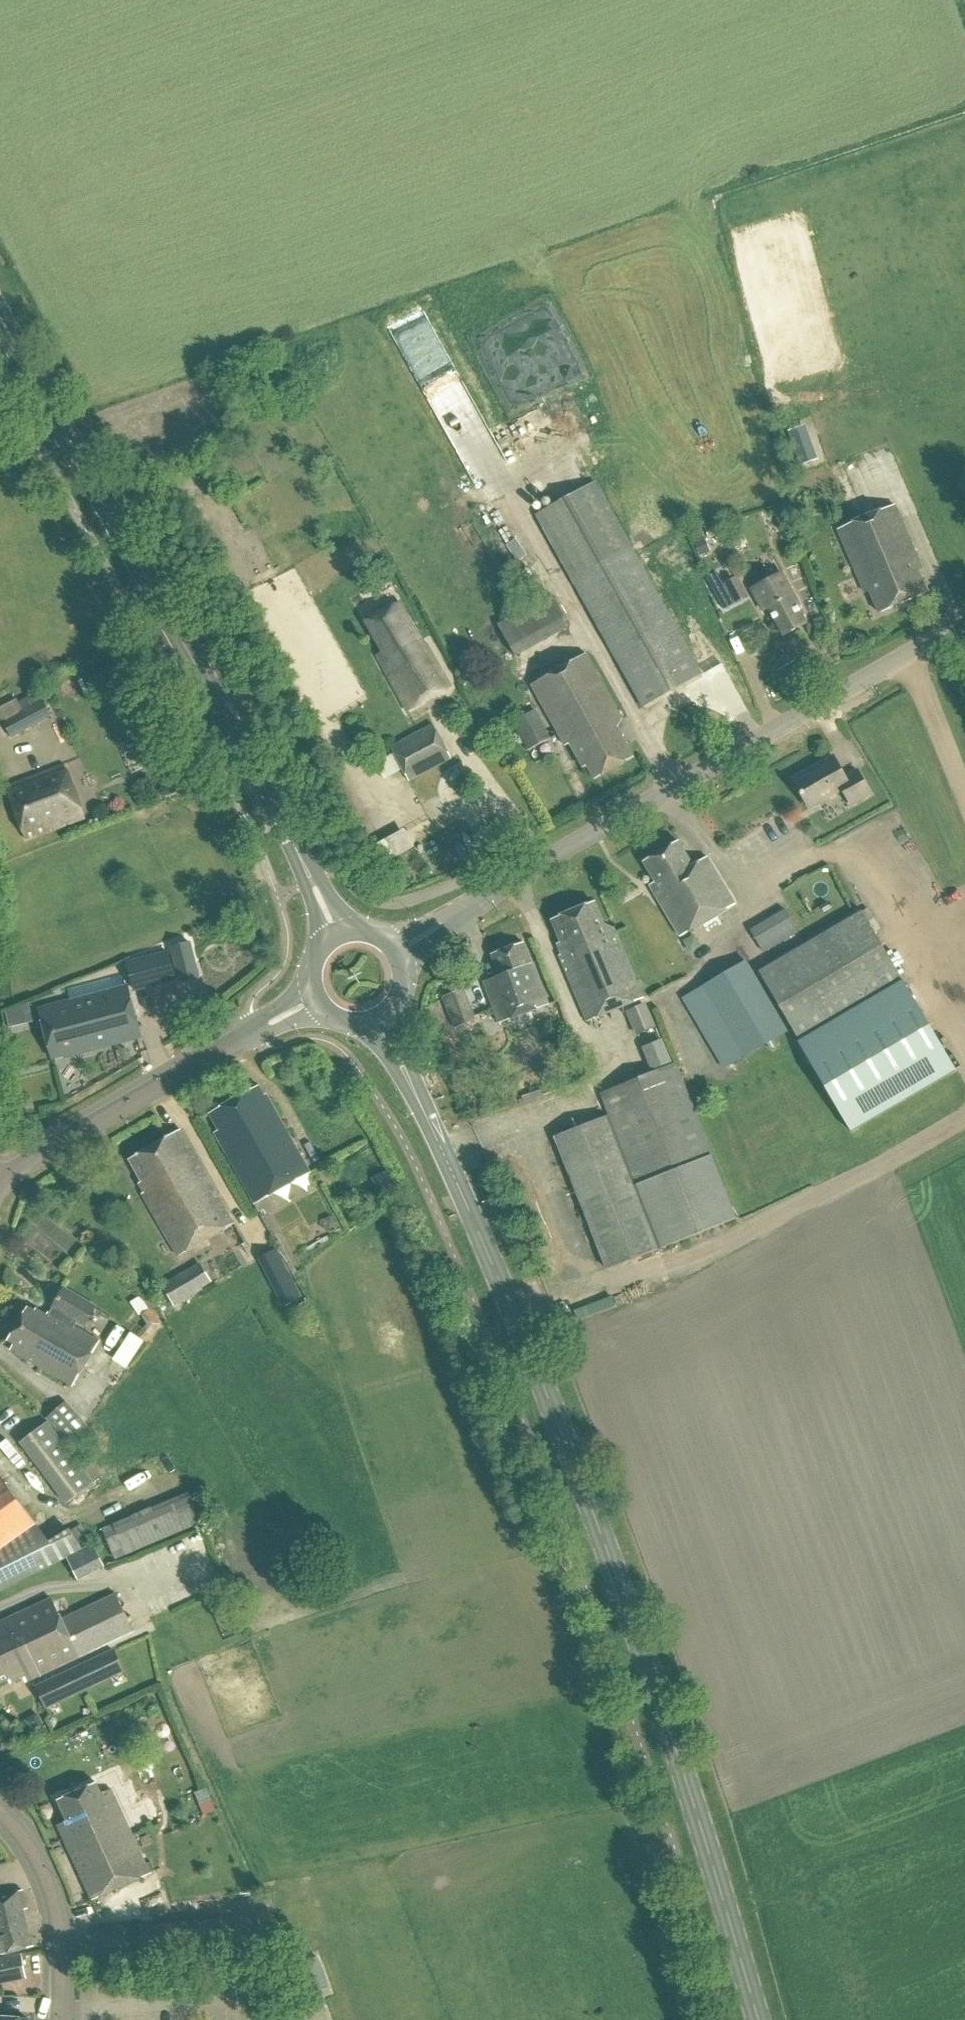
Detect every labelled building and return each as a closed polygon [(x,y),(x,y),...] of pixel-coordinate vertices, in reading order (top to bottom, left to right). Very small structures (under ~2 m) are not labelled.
[(805,425),(788,432),(801,466),(818,459),(805,425)] [(646,710),(707,675),(596,480),(535,515),(646,710)] [(840,530),(844,539),(867,594),(871,593),(880,615),(931,593),(921,569),(925,567),(899,505),(840,530)] [(702,539),(695,542),(700,555),(711,551),(706,539),(705,538),(702,539)] [(768,608),(784,635),(806,623),(797,608),(800,606),(782,573),(752,590),(763,610),(768,608)] [(738,577),(725,584),(736,604),(749,596),(738,577)] [(413,708),(458,684),(433,638),(426,642),(403,600),(370,618),(386,648),(381,651),(413,708)] [(598,777),(637,755),(618,723),(627,718),(588,650),(532,682),(568,743),(572,741),(586,764),(589,762),(598,777)] [(3,721),(12,739),(53,717),(43,699),(40,701),(36,693),(19,703),(17,700),(0,709),(0,716),(3,721)] [(551,738),(536,710),(512,722),(528,751),(551,738)] [(452,759),(433,724),(391,747),(394,753),(403,770),(409,782),(452,759)] [(34,749),(26,733),(9,742),(17,759),(34,749)] [(394,753),(375,763),(384,780),(403,770),(394,753)] [(843,776),(832,757),(793,780),(809,807),(841,788),(850,804),(870,793),(856,769),(843,776)] [(85,818),(65,765),(7,787),(27,838),(47,831),(47,832),(85,818)] [(453,799),(442,801),(448,824),(459,821),(453,799)] [(807,823),(833,811),(828,802),(803,814),(807,823)] [(693,864),(679,841),(643,862),(654,882),(649,885),(679,937),(734,905),(706,857),(693,864)] [(602,923),(593,901),(552,919),(561,941),(557,943),(562,953),(559,954),(588,1021),(643,997),(614,929),(602,923)] [(785,909),(750,929),(764,953),(799,933),(793,923),(785,909)] [(861,912),(848,919),(805,944),(759,971),(800,1042),(902,982),(861,912)] [(179,983),(201,978),(191,941),(170,947),(179,983)] [(531,964),(523,943),(492,954),(500,976),(484,981),(499,1024),(549,1006),(533,963),(531,964)] [(177,980),(170,952),(127,963),(134,990),(177,980)] [(704,985),(703,986),(745,1057),(745,1056),(766,1045),(773,1040),(784,1034),(788,1032),(746,961),(704,985)] [(128,987),(122,988),(119,976),(70,989),(73,1001),(39,1010),(53,1059),(64,1056),(65,1059),(141,1038),(128,987)] [(442,997),(454,1028),(477,1019),(464,988),(442,997)] [(915,1001),(810,1063),(851,1132),(955,1070),(915,1001)] [(633,1046),(653,1043),(649,1018),(629,1021),(633,1046)] [(608,1115),(600,1119),(554,1137),(607,1270),(738,1218),(713,1154),(712,1155),(677,1065),(601,1095),(608,1115)] [(264,1096),(258,1085),(209,1113),(219,1130),(214,1132),(255,1204),(311,1173),(266,1095),(264,1096)] [(235,1223),(180,1130),(130,1159),(143,1181),(140,1183),(146,1193),(144,1194),(180,1255),(235,1223)] [(284,1301),(301,1291),(277,1249),(259,1259),(284,1301)] [(175,1306),(202,1291),(189,1269),(162,1284),(175,1306)] [(53,1309),(50,1314),(48,1313),(46,1316),(35,1310),(34,1312),(27,1308),(7,1341),(17,1347),(14,1353),(72,1387),(98,1343),(71,1327),(74,1322),(83,1327),(94,1309),(63,1290),(52,1308),(53,1309)] [(119,1353),(131,1361),(144,1342),(131,1334),(119,1353)] [(89,1426),(67,1401),(47,1418),(70,1443),(89,1426)] [(67,1504),(95,1482),(101,1478),(88,1461),(82,1465),(49,1421),(21,1442),(67,1504)] [(69,1557),(93,1546),(82,1524),(49,1541),(0,1475),(0,1591),(69,1557)] [(204,1524),(193,1497),(118,1528),(117,1523),(103,1529),(116,1560),(204,1524)] [(78,1580),(86,1576),(104,1566),(94,1546),(75,1555),(68,1559),(78,1580)] [(116,1593),(61,1619),(51,1598),(0,1623),(0,1683),(8,1679),(10,1683),(23,1677),(25,1681),(79,1656),(134,1630),(116,1593)] [(115,1648),(75,1667),(86,1690),(126,1671),(115,1648)] [(75,1667),(35,1686),(46,1709),(86,1690),(75,1667)] [(99,1794),(94,1783),(55,1800),(65,1822),(55,1826),(90,1901),(148,1874),(109,1789),(99,1794)] [(22,1891),(0,1896),(0,1955),(33,1947),(24,1911),(27,1910),(22,1891)] [(143,1961),(224,1954),(221,1919),(140,1926),(143,1961)] [(27,1979),(22,1955),(0,1960),(0,1984),(27,1979)] [(298,1987),(301,1985),(325,1977),(317,1956),(294,1965),(290,1967),(298,1987)]
